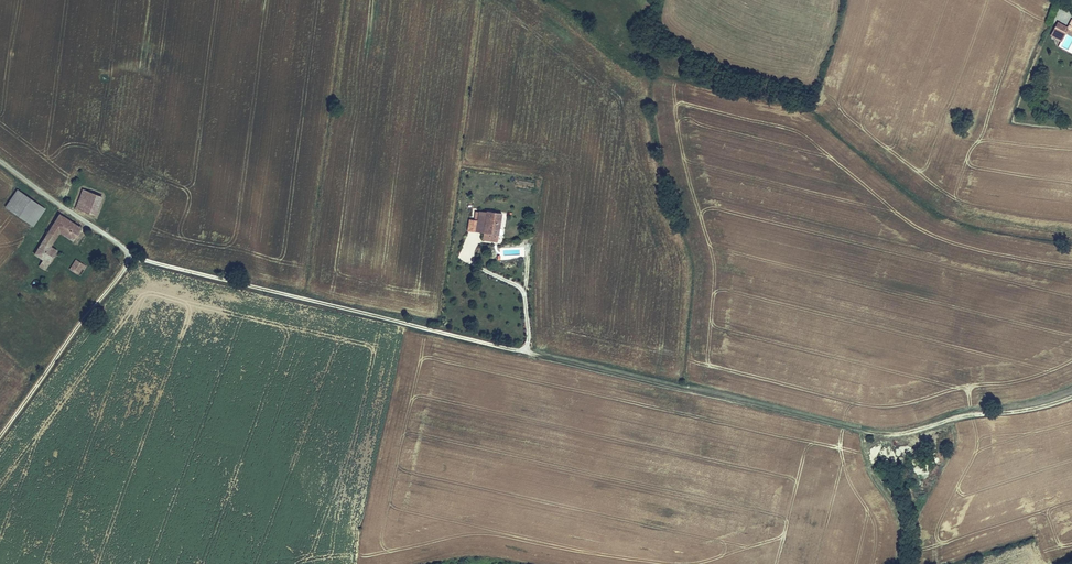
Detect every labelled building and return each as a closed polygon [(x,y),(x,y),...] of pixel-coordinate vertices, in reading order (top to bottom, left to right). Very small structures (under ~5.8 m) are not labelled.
[(1071,25),(1071,20),(1071,19),(1068,27),(1058,22),(1051,36),(1063,42),(1064,40),(1067,35),(1071,25)] [(46,210),(17,190),(5,207),(33,228),(46,210)] [(103,198),(82,190),(75,208),(95,217),(103,198)] [(498,243),(502,214),(479,212),(479,209),(473,208),(471,218),(469,218),(469,220),(468,220),(467,232),(483,234),(482,241),(498,243)] [(82,229),(59,214),(33,256),(42,261),(49,265),(57,252),(51,248),(59,235),(73,243),(82,229)] [(87,267),(76,260),(69,269),(81,276),(87,267)] [(49,265),(42,261),(38,267),(45,271),(49,265)]
